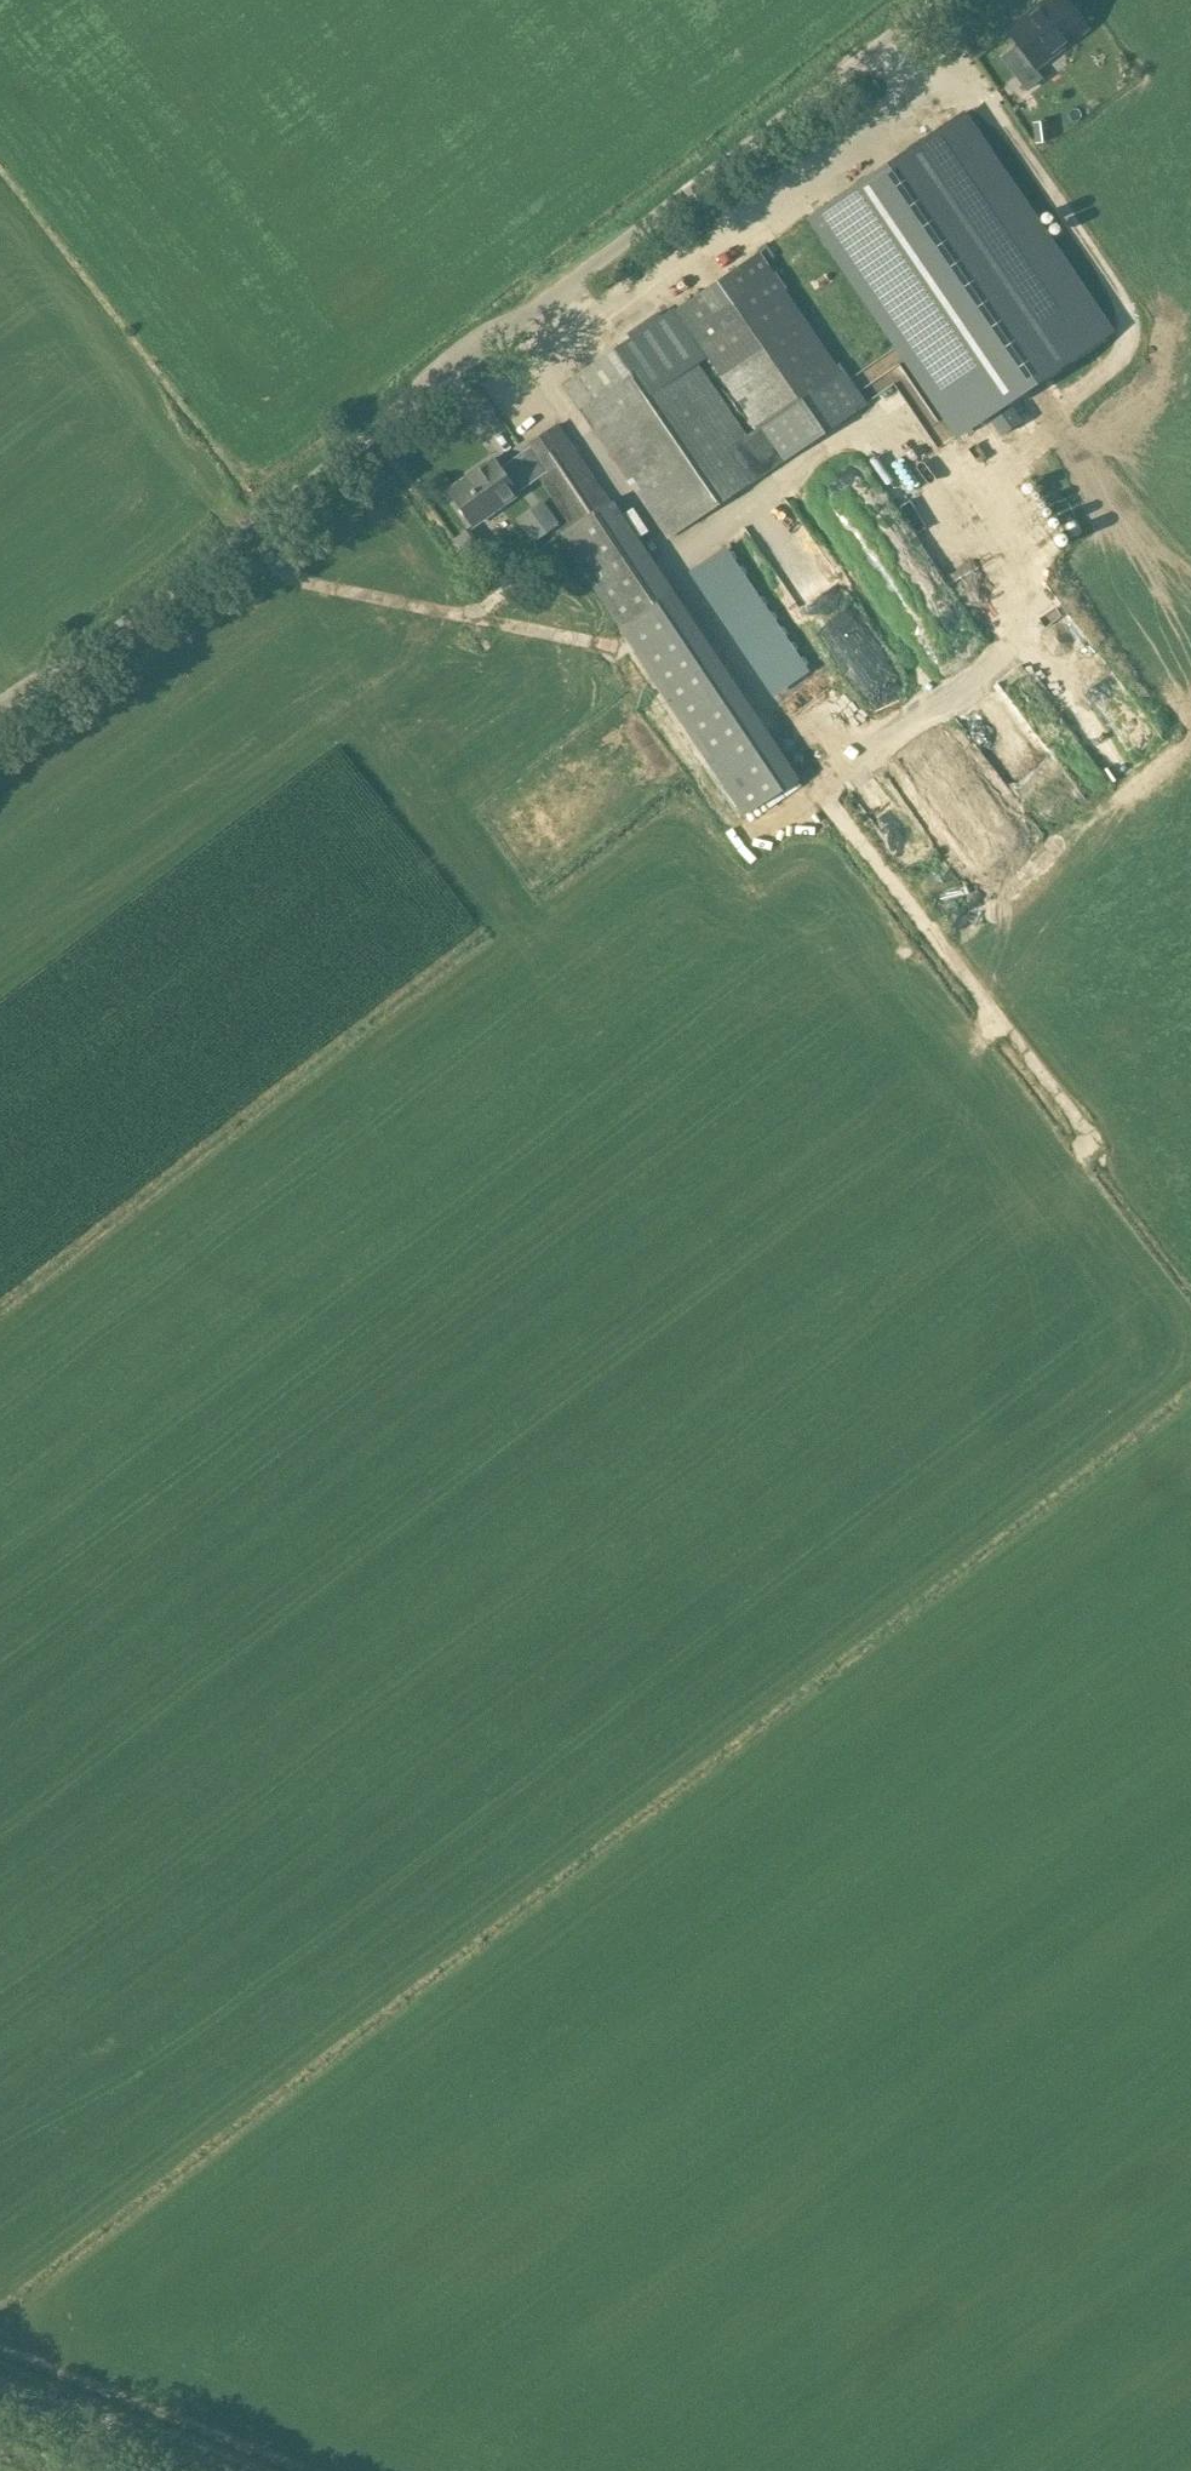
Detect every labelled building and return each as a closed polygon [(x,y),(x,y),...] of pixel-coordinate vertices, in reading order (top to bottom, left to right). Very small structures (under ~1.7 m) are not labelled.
[(1006,32),(1034,68),(1087,27),(1066,0),(1048,0),(1006,32)] [(805,218),(956,440),(1114,332),(963,110),(805,218)] [(747,435),(698,364),(705,359),(673,311),(663,318),(660,313),(628,335),(631,339),(564,384),(669,539),(865,406),(843,374),(760,253),(677,309),(757,428),(747,435)] [(519,495),(518,493),(539,478),(572,527),(559,536),(620,628),(744,818),(799,780),(674,591),(613,500),(611,501),(559,424),(521,449),(523,452),(501,469),(493,459),(448,491),(486,543),(514,523),(502,507),(519,495)] [(560,523),(542,499),(516,519),(534,543),(560,523)] [(725,543),(685,567),(762,696),(802,673),(725,543)]
